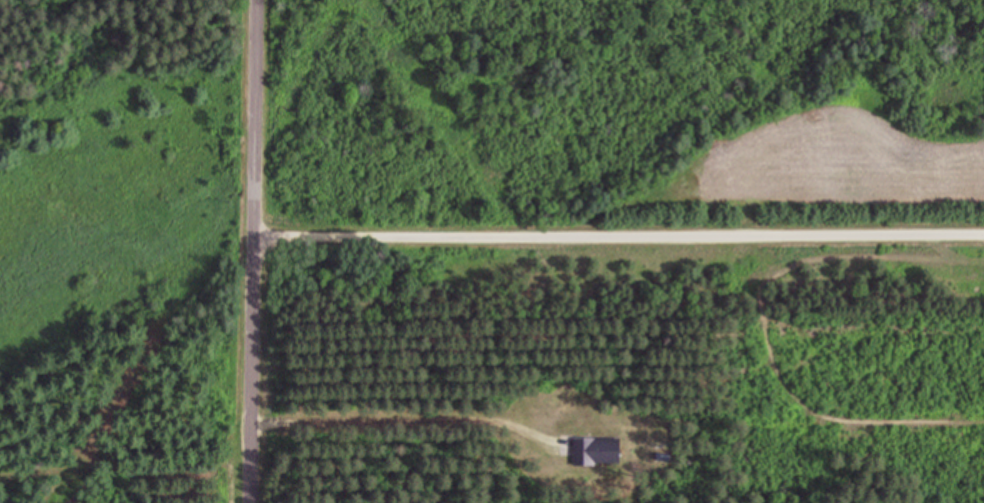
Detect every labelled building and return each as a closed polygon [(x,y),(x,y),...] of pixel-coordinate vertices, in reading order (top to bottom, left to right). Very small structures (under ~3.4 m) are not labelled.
[(621,437),(573,437),(573,466),(621,466),(621,437)]
